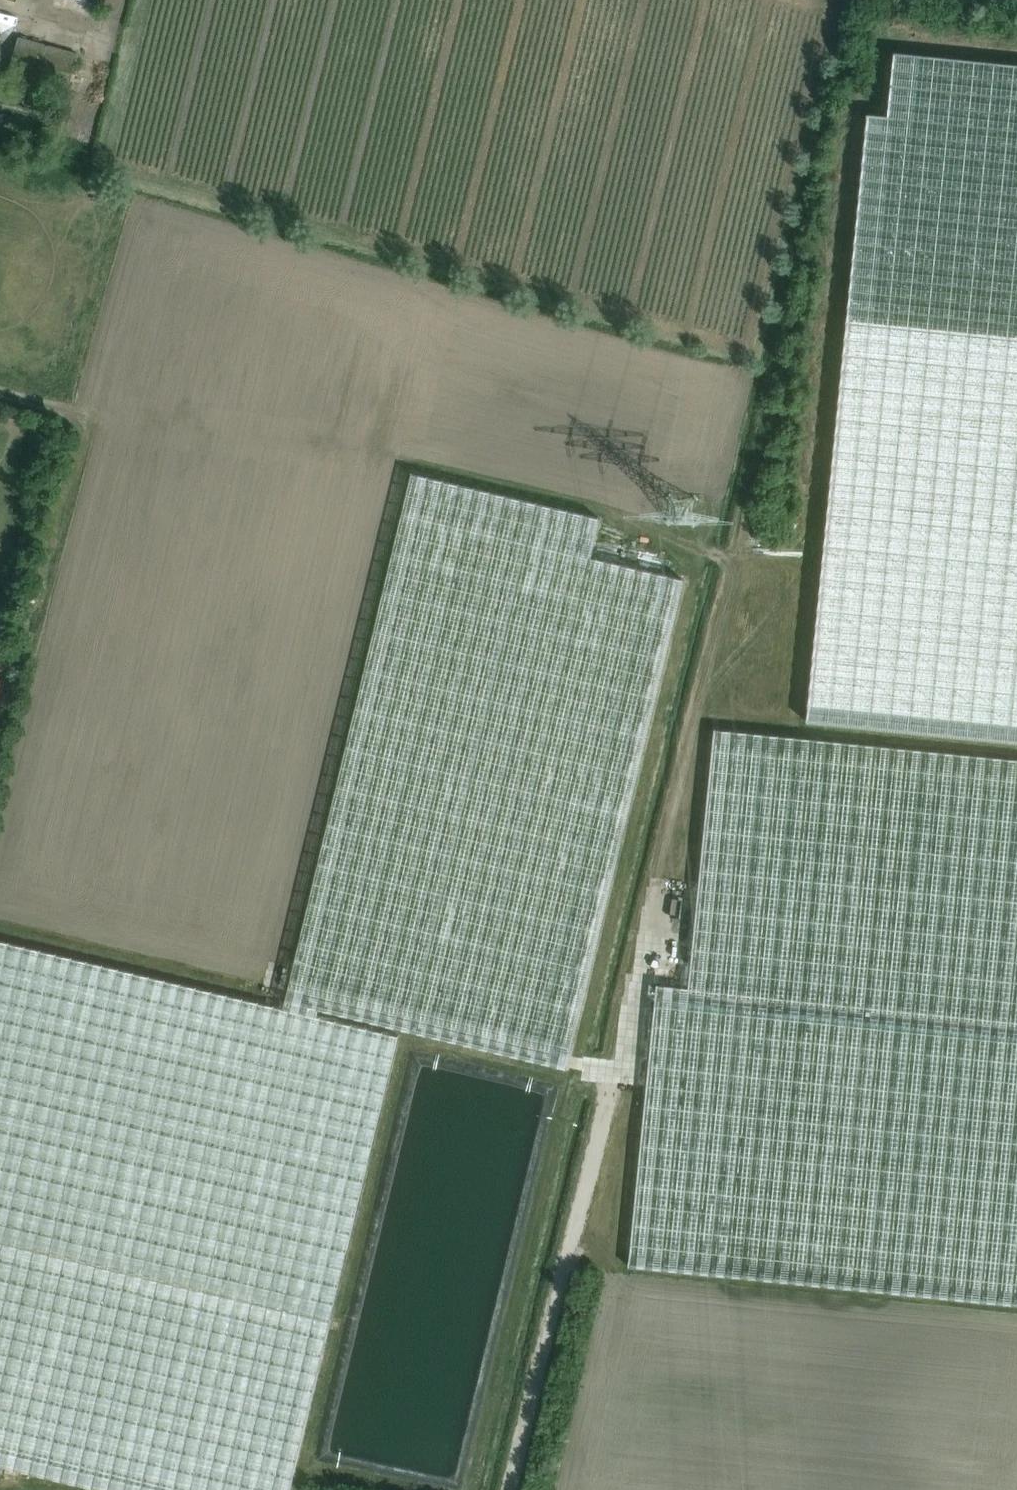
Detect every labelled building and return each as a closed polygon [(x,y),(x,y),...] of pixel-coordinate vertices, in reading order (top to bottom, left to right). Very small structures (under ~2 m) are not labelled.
[(91,16),(95,0),(54,0),(52,6),(91,16)] [(9,76),(70,92),(80,54),(19,38),(9,76)] [(894,52),(888,116),(867,114),(807,722),(1016,743),(1016,64),(894,52)] [(104,1489),(290,1489),(399,1036),(315,1016),(317,1008),(567,1068),(684,580),(591,558),(600,519),(411,473),(282,1009),(0,940),(0,1465),(104,1489)] [(714,728),(688,987),(656,984),(628,1265),(749,1277),(1016,1304),(1016,760),(714,728)]
